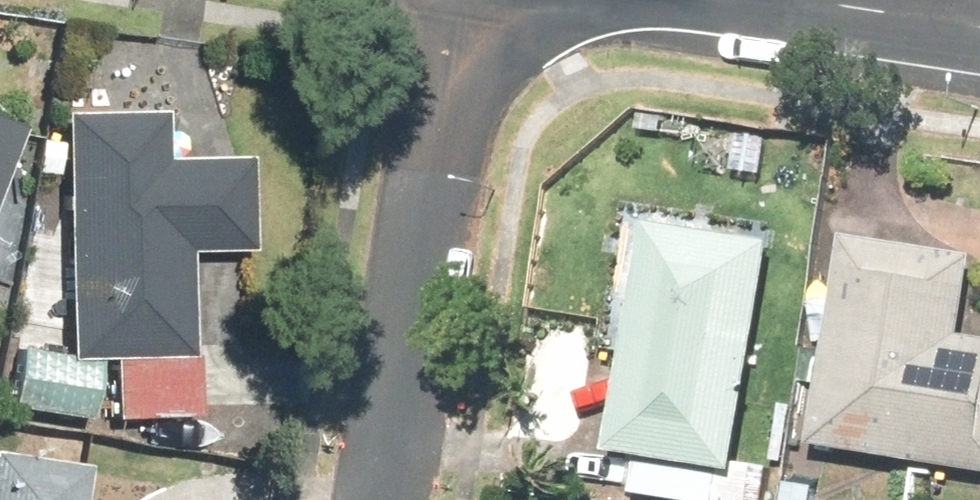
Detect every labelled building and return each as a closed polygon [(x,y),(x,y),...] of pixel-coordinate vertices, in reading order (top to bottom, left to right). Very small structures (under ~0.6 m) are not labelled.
[(160,115),(64,115),(66,358),(66,368),(99,368),(115,368),(193,368),(192,262),(255,261),(255,159),(160,159),(160,115)] [(0,122),(0,203),(25,131),(0,122)] [(620,463),(639,466),(635,499),(638,499),(771,499),(775,473),(752,470),(759,424),(795,429),(803,377),(760,371),(781,224),(632,203),(616,322),(639,325),(620,463)] [(847,240),(817,454),(979,477),(979,340),(966,338),(978,259),(847,240)] [(66,368),(66,358),(17,359),(18,423),(100,422),(99,368),(66,368)] [(196,369),(115,368),(115,419),(196,419),(196,369)] [(80,474),(0,465),(0,499),(77,499),(80,474)] [(788,488),(787,499),(824,499),(824,492),(788,488)]
